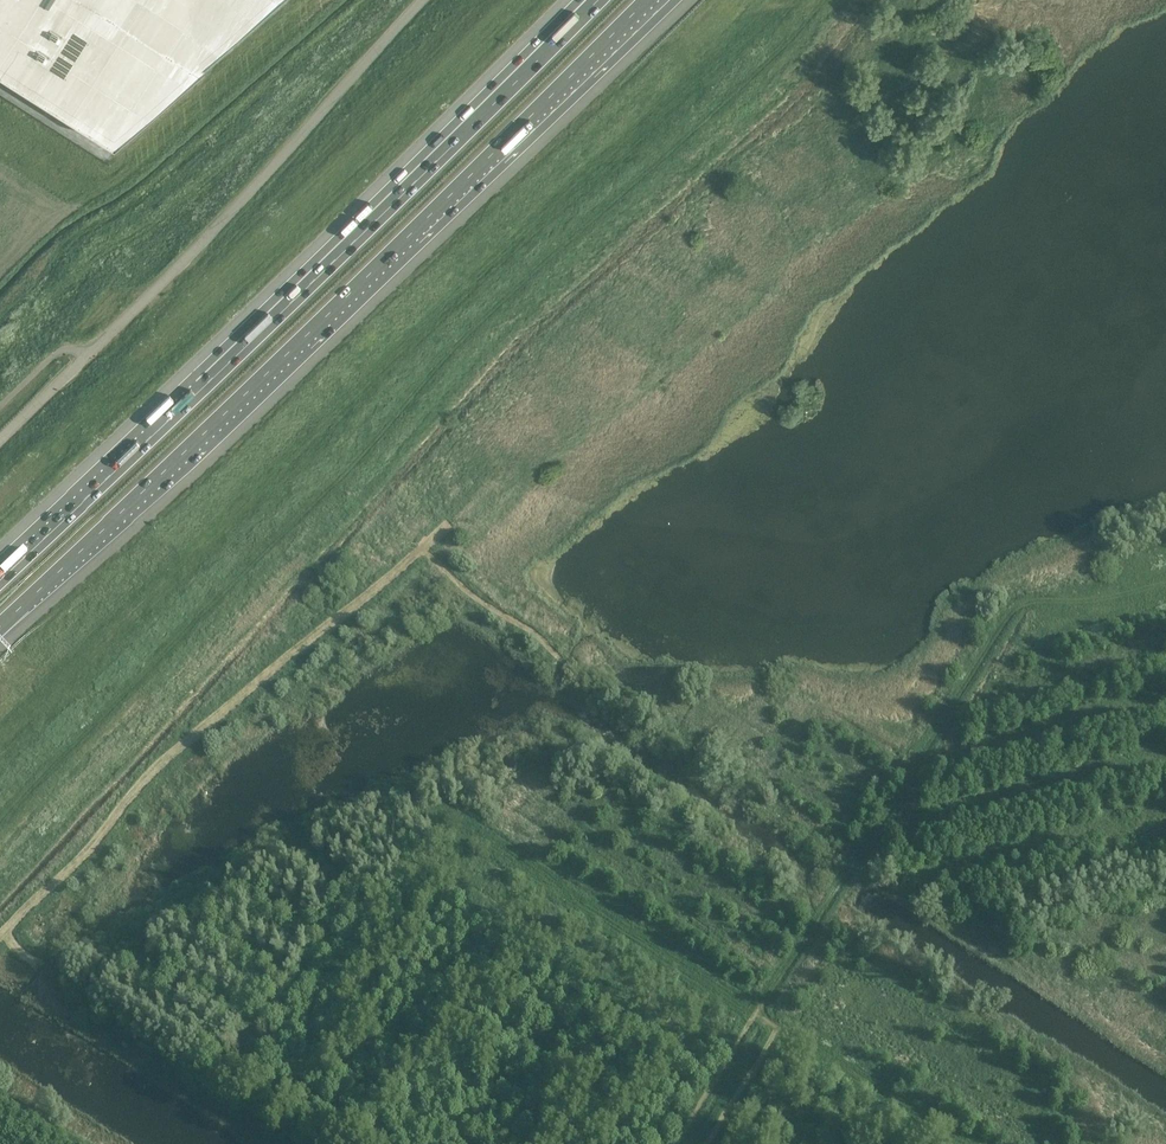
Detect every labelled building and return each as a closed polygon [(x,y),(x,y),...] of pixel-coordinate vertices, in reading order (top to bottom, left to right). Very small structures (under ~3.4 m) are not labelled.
[(112,141),(275,0),(0,0),(0,70),(112,141)] [(472,102),(477,107),(487,95),(482,90),(472,102)]
